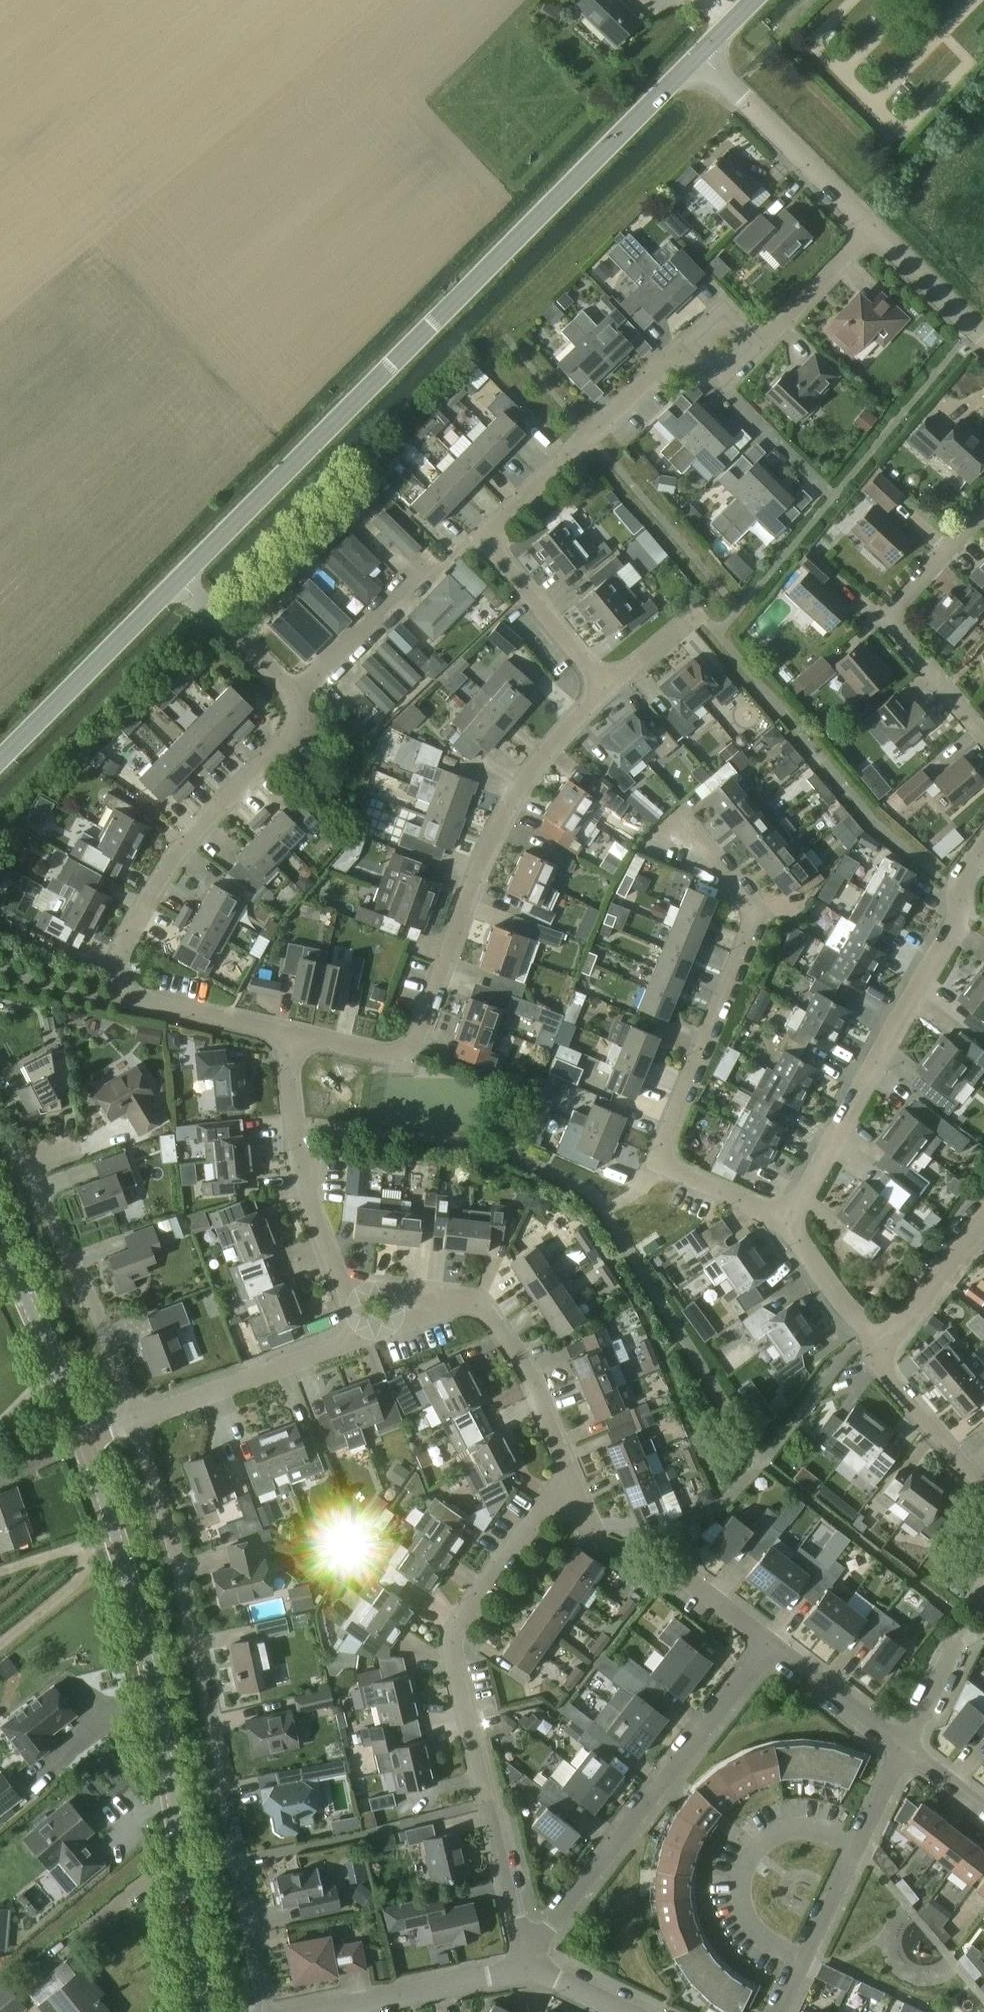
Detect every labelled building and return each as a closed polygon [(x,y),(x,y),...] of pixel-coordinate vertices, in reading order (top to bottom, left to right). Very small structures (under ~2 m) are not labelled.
[(575,6),(616,45),(639,21),(617,0),(581,0),(575,6)] [(693,186),(718,212),(736,230),(757,210),(747,200),(761,186),(727,152),(701,178),(693,186)] [(813,240),(811,237),(785,210),(771,224),(760,213),(734,239),(752,259),(765,247),(783,265),(802,246),(805,249),(813,240)] [(631,225),(643,243),(652,237),(640,219),(631,225)] [(618,244),(677,308),(690,296),(688,293),(695,286),(693,284),(704,274),(680,249),(660,267),(629,234),(625,237),(620,232),(613,239),(618,244)] [(621,305),(630,315),(629,315),(643,331),(655,320),(657,322),(664,315),(667,318),(677,308),(618,244),(607,254),(639,288),(621,305)] [(884,343),(907,319),(882,295),(871,307),(860,296),(827,330),(852,354),(872,333),(884,343)] [(639,334),(625,319),(626,318),(617,308),(598,326),(583,310),(571,322),(614,368),(627,355),(625,353),(632,346),(630,343),(639,334)] [(580,390),(590,380),(591,379),(594,382),(601,375),(604,378),(614,368),(571,322),(561,331),(576,347),(557,365),(567,374),(566,375),(580,390)] [(767,393),(796,421),(815,400),(814,400),(837,376),(815,355),(793,379),(786,373),(767,393)] [(467,392),(459,385),(452,393),(459,400),(467,392)] [(525,432),(510,418),(520,408),(502,391),(487,407),(497,417),(487,427),(509,448),(525,432)] [(444,402),(451,409),(459,400),(452,393),(444,402)] [(671,405),(658,418),(676,436),(660,452),(671,463),(687,446),(716,418),(704,407),(702,409),(695,402),(688,408),(678,398),(671,405)] [(429,416),(422,424),(429,431),(436,424),(442,429),(449,421),(438,411),(437,409),(430,417),(429,416)] [(874,428),(874,415),(859,414),(859,428),(874,428)] [(938,427),(926,417),(906,439),(929,460),(936,453),(970,484),(983,468),(983,448),(971,436),(975,432),(962,420),(948,436),(938,427)] [(687,446),(671,463),(682,473),(697,458),(715,476),(736,456),(725,446),(732,439),(725,432),(727,429),(716,418),(687,446)] [(421,440),(429,431),(422,424),(413,432),(421,440)] [(509,448),(487,427),(472,442),(494,464),(509,448)] [(462,434),(448,449),(457,458),(479,479),(494,464),(472,442),(471,443),(462,434)] [(407,454),(399,447),(392,455),(399,462),(407,454)] [(390,471),(391,471),(399,462),(392,455),(383,463),(383,464),(370,477),(376,483),(381,478),(382,479),(390,471)] [(634,464),(649,482),(658,474),(643,456),(634,464)] [(479,479),(457,458),(442,473),(464,495),(479,479)] [(721,513),(710,524),(721,535),(752,503),(776,479),(765,467),(763,470),(755,463),(749,469),(739,459),(719,479),(737,497),(731,503),(721,513)] [(464,495),(442,473),(427,489),(449,510),(464,495)] [(864,490),(877,503),(887,512),(902,495),(879,474),(864,490)] [(657,490),(674,494),(676,478),(659,475),(659,476),(657,476),(650,482),(657,490)] [(752,503),(721,535),(731,545),(742,534),(758,519),(776,537),(796,517),(786,506),(793,500),(785,493),(788,490),(776,479),(752,503)] [(449,510),(427,489),(411,505),(433,526),(449,510)] [(545,558),(547,561),(574,539),(584,531),(570,515),(578,509),(573,503),(570,499),(565,503),(549,516),(556,525),(533,544),(539,551),(536,554),(542,561),(545,558)] [(690,505),(679,516),(690,527),(701,516),(690,505)] [(887,570),(912,543),(874,508),(853,531),(868,545),(865,549),(887,570)] [(385,512),(365,531),(402,569),(422,551),(385,512)] [(633,535),(643,527),(635,519),(626,526),(633,535)] [(645,529),(636,537),(644,546),(653,539),(645,529)] [(395,576),(351,532),(323,559),(367,603),(395,576)] [(603,542),(588,555),(574,539),(547,561),(549,564),(546,566),(552,574),(555,571),(561,578),(584,559),(592,568),(612,552),(603,542)] [(789,595),(802,608),(792,620),(803,630),(814,619),(827,632),(849,607),(823,582),(833,571),(810,551),(800,564),(809,573),(789,595)] [(596,573),(603,582),(579,601),(585,608),(583,611),(588,617),(591,615),(593,618),(629,588),(630,588),(617,572),(624,566),(616,556),(596,573)] [(741,582),(751,572),(743,563),(732,573),(741,582)] [(316,569),(294,591),(338,635),(359,613),(316,569)] [(451,576),(408,618),(436,646),(479,604),(451,576)] [(974,620),(983,609),(983,598),(969,585),(955,600),(949,594),(926,619),(946,638),(945,640),(951,645),(966,630),(974,620)] [(650,599),(643,605),(629,588),(593,618),(595,621),(592,623),(598,630),(601,628),(607,635),(631,616),(639,624),(658,608),(650,599)] [(268,630),(305,667),(334,639),(297,602),(268,630)] [(522,639),(501,621),(486,638),(507,656),(522,639)] [(419,641),(400,622),(387,636),(405,655),(418,668),(428,659),(414,645),(419,641)] [(386,645),(361,669),(400,708),(424,684),(386,645)] [(863,700),(891,676),(880,664),(877,666),(859,645),(834,666),(846,680),(841,685),(840,694),(846,701),(855,702),(860,696),(863,700)] [(469,665),(462,657),(454,665),(461,671),(461,672),(469,665)] [(809,694),(834,673),(821,658),(796,679),(797,680),(788,688),(794,695),(803,687),(809,694)] [(722,671),(712,680),(693,659),(676,673),(702,704),(712,695),(721,706),(738,691),(722,671)] [(446,673),(453,680),(461,672),(461,671),(454,665),(446,673)] [(495,672),(480,689),(492,699),(492,698),(515,718),(530,701),(540,690),(517,670),(507,682),(495,672)] [(697,718),(692,712),(702,704),(676,673),(659,687),(678,709),(667,718),(683,738),(695,728),(691,724),(697,718)] [(215,701),(237,723),(252,707),(230,685),(215,701)] [(480,689),(466,705),(478,715),(478,714),(501,735),(515,718),(492,698),(492,699),(480,689)] [(902,752),(934,724),(914,701),(905,709),(893,695),(862,722),(882,745),(890,738),(902,752)] [(363,697),(350,711),(358,719),(371,704),(363,697)] [(237,723),(215,701),(199,716),(221,738),(237,723)] [(466,705),(451,722),(463,732),(481,748),(486,752),(501,735),(478,714),(478,715),(466,705)] [(415,725),(404,713),(396,721),(407,732),(415,725)] [(662,726),(652,734),(633,713),(616,727),(642,758),(652,749),(661,760),(678,745),(662,726)] [(221,738),(199,716),(184,732),(206,753),(221,738)] [(241,727),(248,734),(255,726),(248,719),(241,727)] [(463,732),(451,722),(441,734),(448,741),(449,740),(456,732),(459,735),(463,732)] [(248,734),(241,727),(232,735),(239,742),(248,734)] [(635,783),(626,772),(642,758),(616,727),(599,741),(617,763),(607,773),(623,792),(635,783)] [(782,738),(773,727),(762,736),(771,747),(782,738)] [(206,753),(184,732),(169,747),(191,769),(206,753)] [(471,760),(481,748),(463,732),(459,735),(452,744),(471,760)] [(787,741),(780,747),(787,756),(795,750),(787,741)] [(191,769),(169,747),(154,763),(176,784),(191,769)] [(211,758),(218,765),(225,757),(218,750),(211,758)] [(795,766),(802,759),(795,750),(787,756),(795,766)] [(962,756),(934,781),(932,783),(920,769),(895,791),(907,806),(925,791),(932,798),(941,790),(956,806),(983,782),(962,756)] [(218,765),(211,758),(202,766),(209,773),(218,765)] [(733,758),(728,762),(737,773),(737,774),(743,769),(733,758)] [(703,783),(710,792),(705,796),(718,813),(743,793),(735,783),(741,778),(737,773),(728,762),(710,778),(709,778),(706,780),(703,783)] [(176,784),(154,763),(138,779),(160,800),(176,784)] [(889,788),(869,764),(857,774),(877,798),(889,788)] [(701,785),(703,783),(706,780),(709,778),(700,766),(691,773),(701,785)] [(443,769),(442,770),(436,767),(432,780),(413,773),(410,783),(467,804),(476,781),(443,769)] [(814,774),(806,780),(814,789),(821,782),(814,774)] [(558,794),(556,798),(585,817),(584,818),(596,825),(607,808),(620,817),(629,804),(594,776),(585,791),(568,779),(564,785),(562,784),(556,793),(558,794)] [(180,788),(187,795),(195,788),(188,781),(180,788)] [(827,805),(835,799),(821,782),(814,789),(827,805)] [(426,815),(459,827),(467,804),(410,783),(405,795),(430,804),(426,815)] [(743,793),(718,813),(732,829),(764,802),(752,786),(743,793)] [(187,795),(180,788),(172,797),(179,804),(187,795)] [(102,804),(113,810),(104,828),(139,847),(149,828),(129,817),(134,807),(108,793),(102,804)] [(661,816),(633,793),(625,801),(653,825),(661,816)] [(53,804),(39,797),(27,821),(40,828),(53,804)] [(596,825),(584,818),(585,817),(556,798),(552,803),(551,802),(545,811),(546,812),(543,816),(547,818),(539,830),(576,855),(596,825)] [(289,847),(304,831),(310,837),(322,825),(297,801),(285,813),(282,810),(267,826),(289,847)] [(764,802),(732,829),(745,845),(776,820),(779,818),(766,802),(765,802),(764,802)] [(841,805),(833,812),(840,820),(848,814),(841,805)] [(263,807),(256,815),(263,822),(271,814),(263,807)] [(855,838),(863,832),(848,814),(840,820),(855,838)] [(255,831),(263,822),(256,815),(247,824),(255,831)] [(427,842),(451,850),(459,827),(426,815),(422,827),(406,822),(398,846),(422,854),(427,842)] [(350,831),(368,836),(372,820),(354,816),(350,831)] [(776,820),(745,845),(759,862),(783,841),(783,842),(790,837),(776,820)] [(252,841),(273,863),(289,847),(267,826),(252,841)] [(954,827),(930,845),(939,857),(963,839),(954,827)] [(83,832),(71,854),(109,874),(117,860),(129,866),(139,847),(104,828),(97,840),(83,832)] [(601,866),(613,873),(627,847),(615,840),(601,866)] [(228,873),(261,898),(267,903),(273,896),(267,891),(269,890),(263,885),(279,869),(273,863),(252,841),(236,857),(239,860),(228,873)] [(759,862),(772,878),(796,857),(783,842),(783,841),(759,862)] [(520,856),(516,866),(518,867),(516,871),(548,886),(557,866),(570,872),(570,871),(574,863),(575,861),(551,850),(546,860),(525,851),(523,857),(520,856)] [(392,852),(387,867),(399,871),(391,892),(430,906),(439,883),(427,879),(431,867),(422,863),(422,862),(392,852)] [(802,852),(796,857),(772,878),(786,895),(798,884),(805,894),(824,879),(802,852)] [(843,877),(849,880),(859,861),(844,852),(819,898),(829,903),(843,877)] [(57,879),(51,890),(101,917),(111,898),(99,892),(107,878),(69,857),(57,879)] [(865,891),(907,915),(918,896),(904,888),(913,873),(885,857),(865,891)] [(509,886),(507,891),(525,900),(541,907),(548,910),(557,890),(548,886),(516,871),(514,877),(512,876),(507,885),(509,886)] [(217,885),(213,884),(203,903),(236,922),(248,902),(241,898),(245,894),(249,897),(248,898),(255,905),(261,898),(228,873),(217,885)] [(620,884),(629,889),(630,888),(634,879),(625,874),(620,884)] [(620,884),(615,894),(616,894),(624,898),(629,889),(620,884)] [(679,908),(708,920),(716,899),(688,887),(679,908)] [(907,915),(865,891),(848,919),(876,936),(882,926),(895,934),(907,915)] [(359,906),(354,920),(401,936),(405,937),(409,924),(422,929),(430,906),(391,892),(386,906),(376,902),(373,911),(359,906)] [(61,940),(69,925),(91,936),(101,917),(66,898),(56,917),(43,910),(35,925),(61,940)] [(192,922),(226,941),(236,922),(203,903),(192,922)] [(193,910),(184,905),(179,914),(188,919),(193,910)] [(541,907),(535,918),(550,925),(555,914),(548,910),(541,907)] [(708,920),(679,908),(671,928),(699,940),(708,920)] [(616,917),(607,913),(603,923),(612,927),(616,917)] [(173,925),(182,930),(188,919),(179,914),(173,925)] [(841,915),(824,944),(839,953),(873,973),(884,954),(871,946),(876,936),(848,919),(841,915)] [(181,941),(185,944),(177,958),(200,971),(208,956),(215,960),(226,941),(192,922),(181,941)] [(599,934),(608,938),(612,927),(603,923),(599,934)] [(536,924),(531,939),(539,942),(558,949),(563,933),(536,924)] [(490,931),(487,941),(489,942),(487,946),(520,958),(528,938),(509,931),(494,925),(492,932),(490,931)] [(575,936),(586,940),(591,929),(580,925),(575,936)] [(777,956),(790,964),(808,935),(794,927),(777,956)] [(699,940),(671,928),(663,948),(691,960),(699,940)] [(292,998),(317,1003),(326,963),(301,958),(304,946),(288,943),(283,968),(298,970),(292,998)] [(824,944),(807,973),(816,978),(836,990),(836,991),(842,980),(861,992),(873,973),(839,953),(824,944)] [(483,951),(480,961),(482,962),(480,967),(494,972),(513,979),(520,958),(487,946),(485,952),(483,951)] [(691,960),(663,948),(654,968),(683,979),(691,960)] [(597,955),(587,952),(584,962),(593,966),(597,955)] [(352,957),(349,968),(326,963),(317,1003),(341,1008),(346,987),(357,989),(364,959),(352,957)] [(580,973),(589,976),(593,966),(584,962),(580,973)] [(973,982),(983,990),(983,967),(973,982)] [(683,979),(654,968),(646,988),(675,999),(683,979)] [(249,991),(273,997),(276,980),(253,975),(249,991)] [(815,995),(806,1012),(840,1031),(850,1011),(831,1001),(836,991),(816,978),(808,991),(815,995)] [(959,999),(973,1009),(979,1014),(969,1026),(983,1038),(983,990),(973,982),(959,999)] [(371,998),(382,1002),(386,990),(374,987),(371,998)] [(465,1002),(461,1013),(464,1014),(462,1018),(495,1030),(499,1020),(506,1023),(509,1012),(532,1020),(537,1005),(521,999),(489,987),(483,1002),(469,997),(467,1003),(465,1002)] [(675,999),(646,988),(638,1008),(666,1020),(675,999)] [(569,1002),(561,1021),(574,1026),(581,1007),(569,1002)] [(532,1020),(558,1029),(563,1014),(537,1005),(532,1020)] [(783,1038),(804,1049),(809,1039),(829,1050),(840,1031),(806,1012),(795,1006),(784,1026),(788,1028),(783,1038)] [(746,1016),(757,1022),(761,1013),(751,1008),(746,1016)] [(45,1030),(61,1028),(59,1016),(43,1018),(45,1030)] [(454,1033),(457,1034),(455,1039),(460,1041),(454,1056),(499,1072),(504,1056),(488,1050),(495,1030),(462,1018),(460,1024),(458,1023),(454,1033)] [(561,1021),(553,1041),(566,1046),(574,1026),(561,1021)] [(630,1027),(622,1046),(651,1058),(659,1037),(631,1025),(630,1027)] [(931,1052),(969,1082),(973,1085),(983,1071),(983,1050),(971,1040),(963,1050),(944,1035),(931,1052)] [(70,1081),(65,1048),(63,1037),(59,1038),(60,1049),(51,1050),(23,1065),(32,1082),(18,1089),(29,1112),(38,1107),(40,1112),(62,1109),(59,1096),(62,1095),(56,1083),(70,1081)] [(773,1071),(808,1089),(818,1070),(799,1059),(804,1049),(783,1038),(776,1050),(783,1053),(773,1071)] [(614,1066),(642,1078),(651,1058),(622,1046),(622,1047),(613,1044),(605,1063),(614,1066)] [(739,1053),(728,1046),(713,1075),(724,1081),(739,1053)] [(217,1110),(248,1107),(243,1062),(226,1064),(224,1050),(196,1053),(198,1079),(214,1077),(217,1110)] [(931,1052),(918,1070),(936,1084),(926,1096),(950,1115),(960,1102),(956,1098),(961,1092),(969,1082),(931,1052)] [(583,1069),(554,1057),(547,1073),(548,1073),(560,1078),(577,1085),(583,1069)] [(597,1070),(610,1075),(605,1087),(634,1099),(642,1078),(614,1066),(605,1063),(601,1061),(597,1070)] [(94,1091),(103,1105),(100,1109),(105,1117),(109,1116),(111,1120),(125,1111),(139,1134),(164,1119),(151,1097),(153,1096),(136,1066),(94,1091)] [(772,1108),(778,1111),(783,1101),(797,1109),(808,1089),(773,1071),(767,1067),(757,1085),(756,1087),(751,1096),(772,1108)] [(542,1091),(536,1106),(547,1111),(556,1090),(566,1094),(570,1082),(560,1078),(548,1073),(542,1091)] [(734,1125),(735,1125),(775,1148),(786,1129),(766,1118),(772,1108),(751,1096),(745,1107),(744,1107),(734,1125)] [(594,1104),(588,1116),(573,1110),(569,1120),(617,1140),(626,1117),(594,1104)] [(905,1108),(891,1125),(922,1149),(935,1133),(961,1153),(971,1140),(928,1107),(919,1119),(905,1108)] [(198,1142),(211,1141),(213,1161),(253,1156),(250,1135),(243,1135),(242,1119),(196,1124),(197,1138),(198,1142)] [(617,1140),(569,1120),(565,1131),(566,1132),(561,1144),(560,1143),(555,1154),(575,1162),(579,1151),(607,1163),(617,1140)] [(196,1124),(176,1126),(178,1140),(197,1138),(196,1124)] [(746,1175),(754,1161),(765,1167),(775,1148),(735,1125),(716,1159),(746,1175)] [(891,1125),(878,1142),(892,1153),(897,1157),(890,1166),(885,1172),(919,1198),(931,1182),(919,1173),(923,1167),(914,1160),(922,1150),(922,1149),(891,1125)] [(523,1140),(538,1147),(544,1133),(528,1127),(523,1140)] [(178,1160),(174,1134),(161,1136),(164,1162),(178,1160)] [(94,1163),(100,1179),(76,1187),(87,1217),(111,1209),(112,1212),(128,1206),(122,1191),(137,1185),(125,1152),(94,1163)] [(253,1156),(213,1161),(215,1182),(204,1183),(206,1194),(234,1191),(233,1180),(255,1178),(253,1156)] [(361,1162),(349,1160),(349,1164),(347,1182),(345,1194),(357,1195),(361,1162)] [(372,1162),(371,1171),(372,1171),(382,1172),(383,1163),(373,1162),(372,1162)] [(383,1163),(382,1172),(393,1174),(394,1164),(383,1163)] [(194,1164),(180,1165),(182,1185),(196,1184),(194,1164)] [(956,1178),(948,1188),(958,1195),(965,1186),(956,1178)] [(865,1180),(852,1198),(883,1222),(894,1230),(914,1204),(891,1186),(884,1195),(865,1180)] [(353,1238),(375,1240),(380,1198),(357,1195),(345,1194),(343,1220),(355,1222),(353,1238)] [(434,1221),(432,1235),(444,1236),(442,1248),(465,1251),(469,1210),(457,1209),(449,1208),(449,1200),(450,1198),(438,1196),(436,1196),(434,1221)] [(401,1200),(380,1198),(375,1240),(396,1242),(401,1200)] [(852,1198),(838,1215),(852,1225),(857,1230),(847,1243),(871,1262),(882,1248),(870,1238),(883,1222),(852,1198)] [(419,1245),(422,1214),(409,1213),(410,1201),(401,1200),(396,1242),(419,1245)] [(424,1200),(423,1209),(435,1210),(436,1201),(424,1200)] [(205,1230),(205,1205),(184,1206),(184,1217),(191,1217),(191,1230),(205,1230)] [(487,1253),(489,1237),(503,1238),(506,1207),(491,1205),(490,1212),(469,1210),(465,1251),(487,1253)] [(211,1217),(215,1228),(222,1248),(235,1243),(272,1229),(264,1209),(242,1217),(238,1207),(211,1217)] [(182,1214),(169,1219),(176,1238),(189,1233),(182,1214)] [(144,1264),(163,1256),(152,1227),(125,1237),(130,1249),(109,1257),(113,1268),(109,1270),(118,1293),(134,1287),(131,1278),(147,1273),(144,1264)] [(581,1228),(573,1234),(579,1244),(588,1238),(581,1228)] [(236,1283),(263,1273),(257,1258),(280,1249),(272,1229),(235,1243),(242,1263),(230,1267),(236,1283)] [(689,1248),(695,1258),(696,1257),(709,1249),(695,1229),(680,1239),(672,1244),(679,1255),(689,1248)] [(715,1284),(726,1276),(727,1277),(759,1254),(746,1236),(728,1249),(717,1244),(709,1249),(696,1257),(715,1284)] [(588,1238),(579,1244),(585,1253),(594,1247),(588,1238)] [(522,1282),(548,1265),(535,1247),(510,1264),(522,1282)] [(767,1294),(758,1282),(772,1272),(759,1254),(727,1277),(735,1288),(723,1296),(737,1315),(767,1294)] [(605,1264),(597,1270),(603,1279),(612,1273),(605,1264)] [(548,1265),(522,1282),(534,1300),(560,1283),(548,1265)] [(263,1273),(236,1283),(242,1299),(255,1295),(262,1314),(299,1300),(291,1280),(269,1288),(263,1273)] [(610,1289),(618,1283),(612,1273),(603,1279),(610,1289)] [(560,1283),(534,1300),(547,1318),(572,1301),(560,1283)] [(983,1305),(983,1304),(983,1292),(973,1283),(966,1292),(983,1305)] [(299,1300),(262,1314),(269,1333),(256,1338),(261,1350),(288,1340),(284,1329),(306,1320),(299,1300)] [(572,1301),(547,1318),(559,1336),(585,1319),(572,1301)] [(154,1334),(141,1339),(154,1374),(186,1362),(198,1357),(199,1354),(197,1349),(195,1348),(192,1340),(180,1345),(174,1329),(190,1323),(182,1302),(147,1315),(154,1334)] [(680,1310),(702,1340),(713,1331),(692,1302),(680,1310)] [(754,1340),(765,1331),(774,1343),(806,1320),(794,1302),(776,1314),(762,1307),(741,1321),(754,1340)] [(980,1314),(970,1324),(983,1338),(983,1318),(980,1314)] [(804,1365),(801,1351),(819,1338),(806,1320),(774,1343),(781,1354),(770,1362),(783,1380),(804,1365)] [(580,1337),(586,1353),(570,1359),(579,1380),(607,1368),(607,1367),(618,1362),(604,1328),(580,1337)] [(931,1344),(938,1353),(923,1365),(938,1382),(967,1357),(954,1342),(958,1340),(949,1329),(931,1344)] [(648,1338),(639,1342),(643,1353),(653,1350),(648,1338)] [(645,1368),(658,1363),(653,1350),(643,1353),(645,1359),(642,1361),(645,1368)] [(967,1357),(938,1382),(952,1399),(981,1374),(967,1357)] [(432,1381),(441,1399),(476,1381),(466,1362),(453,1369),(447,1358),(417,1374),(423,1386),(432,1381)] [(607,1368),(579,1380),(587,1400),(616,1388),(607,1368)] [(981,1374),(952,1399),(966,1415),(979,1404),(983,1409),(983,1371),(981,1374)] [(400,1376),(388,1382),(394,1393),(405,1387),(400,1376)] [(393,1397),(377,1403),(368,1379),(345,1388),(360,1428),(375,1422),(379,1435),(404,1425),(393,1397)] [(473,1407),(486,1400),(476,1381),(441,1399),(431,1404),(449,1437),(481,1421),(473,1407)] [(366,1443),(360,1428),(345,1388),(322,1396),(328,1414),(318,1418),(330,1452),(348,1446),(349,1449),(366,1443)] [(616,1388),(587,1400),(596,1420),(603,1417),(608,1431),(632,1421),(628,1409),(627,1407),(624,1409),(616,1388)] [(762,1425),(775,1417),(762,1398),(750,1407),(762,1425)] [(650,1414),(646,1402),(636,1406),(641,1417),(650,1414)] [(841,1440),(849,1447),(852,1449),(877,1417),(859,1404),(845,1422),(832,1412),(813,1439),(831,1453),(841,1440)] [(636,1406),(628,1409),(632,1421),(641,1417),(636,1406)] [(641,1417),(632,1421),(636,1430),(640,1429),(645,1427),(641,1417)] [(884,1444),(894,1431),(877,1417),(852,1449),(849,1447),(840,1459),(873,1485),(897,1454),(884,1444)] [(501,1428),(488,1435),(481,1421),(449,1437),(455,1450),(451,1452),(462,1472),(510,1447),(501,1428)] [(612,1445),(606,1447),(615,1467),(655,1451),(651,1439),(644,1441),(640,1429),(636,1430),(632,1421),(608,1431),(614,1444),(612,1445)] [(311,1437),(301,1441),(294,1424),(272,1432),(286,1472),(291,1485),(306,1478),(324,1472),(311,1437)] [(275,1488),(271,1478),(286,1472),(272,1432),(248,1441),(255,1458),(244,1462),(256,1495),(275,1488)] [(499,1477),(520,1466),(510,1447),(462,1472),(472,1492),(476,1490),(483,1503),(484,1502),(492,1518),(508,1495),(499,1477)] [(692,1447),(683,1451),(687,1461),(696,1458),(692,1447)] [(615,1467),(623,1487),(651,1476),(663,1471),(655,1451),(615,1467)] [(213,1464),(209,1455),(185,1464),(195,1491),(190,1493),(199,1516),(216,1509),(212,1498),(235,1489),(225,1460),(213,1464)] [(691,1471),(700,1468),(696,1458),(687,1461),(691,1471)] [(386,1477),(400,1487),(410,1471),(397,1462),(386,1477)] [(910,1513),(935,1479),(919,1467),(911,1477),(899,1468),(876,1500),(887,1508),(893,1500),(909,1512),(910,1513)] [(651,1476),(623,1487),(641,1532),(670,1521),(655,1485),(670,1479),(666,1470),(663,1471),(651,1476)] [(936,1512),(952,1492),(935,1479),(910,1513),(909,1512),(903,1520),(928,1539),(944,1518),(936,1512)] [(30,1540),(12,1489),(0,1494),(0,1550),(30,1540)] [(257,1516),(248,1493),(238,1496),(246,1520),(257,1516)] [(426,1511),(414,1528),(421,1533),(453,1556),(466,1538),(446,1524),(453,1515),(433,1501),(426,1511)] [(699,1534),(710,1542),(706,1547),(726,1561),(745,1537),(754,1544),(770,1525),(777,1515),(767,1507),(753,1525),(743,1517),(740,1522),(731,1515),(722,1527),(714,1521),(699,1534)] [(394,1514),(385,1508),(377,1518),(372,1525),(381,1531),(394,1514)] [(372,1525),(377,1518),(367,1511),(362,1518),(372,1525)] [(745,1576),(764,1591),(788,1559),(789,1560),(795,1552),(776,1538),(780,1533),(770,1525),(754,1544),(764,1552),(745,1576)] [(408,1550),(441,1573),(453,1556),(421,1533),(408,1550)] [(255,1540),(227,1546),(232,1568),(213,1573),(221,1606),(272,1594),(264,1560),(260,1561),(255,1540)] [(389,1562),(382,1572),(402,1586),(409,1577),(429,1591),(430,1589),(433,1591),(442,1578),(439,1576),(441,1573),(408,1550),(401,1545),(389,1562)] [(795,1552),(789,1560),(788,1559),(764,1591),(783,1605),(801,1581),(811,1588),(827,1569),(826,1569),(817,1561),(818,1560),(799,1546),(795,1552)] [(565,1566),(590,1584),(603,1566),(578,1548),(565,1566)] [(821,1635),(846,1603),(837,1597),(841,1593),(830,1585),(844,1567),(834,1559),(826,1569),(827,1569),(811,1588),(821,1596),(802,1620),(821,1635)] [(552,1584),(578,1601),(590,1584),(565,1566),(552,1584)] [(376,1568),(358,1595),(361,1597),(371,1603),(370,1604),(375,1608),(403,1627),(415,1610),(395,1596),(402,1586),(382,1572),(376,1568)] [(336,1579),(325,1593),(332,1598),(343,1584),(336,1579)] [(540,1601),(565,1619),(578,1601),(552,1584),(540,1601)] [(311,1600),(308,1586),(293,1590),(296,1603),(311,1600)] [(629,1597),(628,1597),(621,1606),(630,1612),(637,1603),(636,1603),(640,1597),(633,1592),(629,1597)] [(363,1643),(371,1632),(390,1645),(403,1627),(370,1604),(371,1603),(361,1597),(340,1627),(363,1643)] [(527,1619),(552,1637),(565,1619),(540,1601),(527,1619)] [(846,1603),(821,1635),(840,1649),(858,1625),(868,1632),(884,1613),(874,1605),(864,1618),(846,1603)] [(615,1614),(624,1621),(630,1612),(621,1606),(615,1614)] [(894,1641),(898,1636),(904,1628),(884,1613),(868,1632),(878,1640),(859,1664),(878,1679),(903,1647),(894,1641)] [(241,1692),(274,1684),(264,1638),(289,1633),(285,1617),(255,1624),(258,1639),(230,1645),(241,1692)] [(673,1617),(665,1627),(658,1636),(671,1646),(664,1655),(695,1680),(710,1661),(685,1642),(693,1632),(673,1617)] [(515,1636),(540,1654),(552,1637),(527,1619),(515,1636)] [(610,1637),(602,1631),(595,1640),(603,1646),(610,1637)] [(540,1654),(515,1636),(502,1655),(527,1673),(540,1654)] [(588,1649),(596,1655),(603,1646),(595,1640),(588,1649)] [(326,1666),(343,1668),(344,1654),(328,1653),(326,1666)] [(619,1667),(649,1689),(657,1679),(681,1698),(695,1680),(664,1655),(650,1673),(627,1656),(619,1667)] [(514,1663),(507,1674),(523,1685),(528,1678),(527,1673),(514,1663)] [(584,1671),(576,1665),(569,1675),(577,1680),(584,1671)] [(619,1687),(607,1702),(620,1712),(651,1736),(666,1718),(641,1699),(649,1689),(619,1667),(609,1679),(619,1687)] [(363,1707),(376,1704),(415,1695),(410,1674),(383,1680),(380,1668),(355,1674),(363,1707)] [(562,1684),(570,1690),(577,1680),(569,1675),(562,1684)] [(960,1712),(945,1731),(964,1746),(983,1722),(983,1723),(983,1692),(968,1679),(954,1707),(960,1712)] [(1,1727),(29,1764),(54,1745),(47,1737),(75,1716),(73,1713),(76,1710),(66,1698),(63,1701),(53,1687),(1,1727)] [(330,1688),(293,1696),(297,1713),(333,1705),(330,1688)] [(376,1704),(381,1725),(361,1730),(363,1742),(397,1734),(394,1723),(420,1717),(415,1695),(376,1704)] [(607,1702),(593,1720),(585,1731),(605,1746),(612,1736),(637,1755),(651,1736),(620,1712),(607,1702)] [(297,1746),(289,1711),(247,1721),(255,1756),(297,1746)] [(590,1750),(575,1769),(607,1793),(608,1791),(612,1794),(623,1780),(620,1777),(622,1775),(597,1756),(605,1746),(585,1731),(577,1741),(590,1750)] [(426,1740),(400,1746),(397,1734),(363,1742),(364,1747),(371,1745),(379,1773),(392,1770),(431,1761),(426,1740)] [(741,2009),(751,1988),(731,1975),(714,1959),(701,1940),(692,1918),(688,1896),(688,1872),(694,1850),(704,1829),(718,1810),(736,1795),(756,1784),(778,1778),(801,1776),(824,1779),(847,1787),(861,1757),(832,1747),(802,1743),(772,1745),(743,1754),(717,1768),(694,1788),(676,1812),(663,1839),(656,1868),(655,1898),(660,1928),(672,1956),(689,1981),(711,2001),(728,2011),(740,2011),(741,2009)] [(541,1787),(561,1803),(568,1793),(593,1812),(607,1793),(575,1769),(563,1759),(541,1787)] [(309,1802),(321,1800),(317,1779),(346,1774),(343,1760),(275,1773),(278,1786),(260,1789),(264,1811),(269,1810),(273,1831),(281,1837),(295,1834),(298,1829),(298,1826),(313,1823),(309,1802)] [(431,1761),(392,1770),(397,1792),(436,1783),(431,1761)] [(20,1799),(0,1774),(0,1814),(20,1799)] [(561,1803),(541,1787),(533,1797),(541,1804),(533,1814),(538,1817),(531,1826),(563,1851),(578,1831),(553,1812),(561,1803)] [(393,1793),(368,1798),(371,1811),(396,1805),(393,1793)] [(895,1818),(899,1821),(903,1824),(900,1829),(918,1843),(939,1816),(921,1802),(917,1807),(906,1798),(895,1818)] [(25,1838),(49,1867),(59,1859),(80,1883),(103,1864),(82,1840),(92,1832),(68,1803),(25,1838)] [(357,1815),(348,1817),(351,1830),(359,1829),(357,1815)] [(939,1816),(918,1843),(935,1856),(956,1829),(939,1816)] [(404,1831),(407,1839),(408,1846),(424,1842),(435,1885),(466,1877),(456,1833),(435,1838),(432,1824),(404,1831)] [(952,1869),(973,1842),(956,1829),(935,1856),(952,1869)] [(952,1869),(969,1883),(983,1864),(983,1851),(973,1842),(952,1869)] [(877,1845),(872,1857),(880,1867),(888,1877),(897,1869),(877,1845)] [(282,1908),(298,1905),(301,1918),(340,1910),(337,1896),(323,1899),(317,1870),(275,1878),(282,1908)] [(976,1888),(983,1894),(983,1877),(976,1888)] [(903,1894),(910,1888),(902,1878),(894,1884),(903,1894)] [(911,1904),(918,1898),(910,1888),(903,1894),(911,1904)] [(439,1896),(381,1910),(386,1932),(406,1927),(406,1929),(430,1923),(435,1945),(453,1941),(453,1943),(477,1938),(476,1935),(479,1934),(471,1903),(442,1910),(439,1896)] [(933,1916),(926,1922),(934,1932),(942,1926),(933,1916)] [(942,1926),(934,1932),(942,1942),(950,1936),(942,1926)] [(335,1974),(364,1969),(359,1944),(330,1949),(328,1938),(287,1945),(294,1982),(335,1975),(335,1974)] [(965,1953),(957,1960),(965,1970),(973,1963),(965,1953)] [(101,2001),(93,1991),(98,1987),(73,1955),(55,1970),(65,1983),(38,2005),(43,2011),(110,2011),(101,2001)] [(374,1962),(377,1978),(390,1976),(387,1959),(374,1962)] [(973,1963),(965,1970),(974,1979),(981,1973),(973,1963)] [(846,1990),(853,1977),(825,1964),(818,1977),(846,1990)] [(27,2008),(4,1980),(0,1983),(0,2011),(22,2011),(27,2008)] [(861,1981),(857,1990),(868,1995),(873,1986),(861,1981)] [(873,1986),(868,1995),(880,2001),(884,1992),(873,1986)] [(900,2010),(903,2011),(914,2011),(916,2007),(904,2001),(900,2010)]
